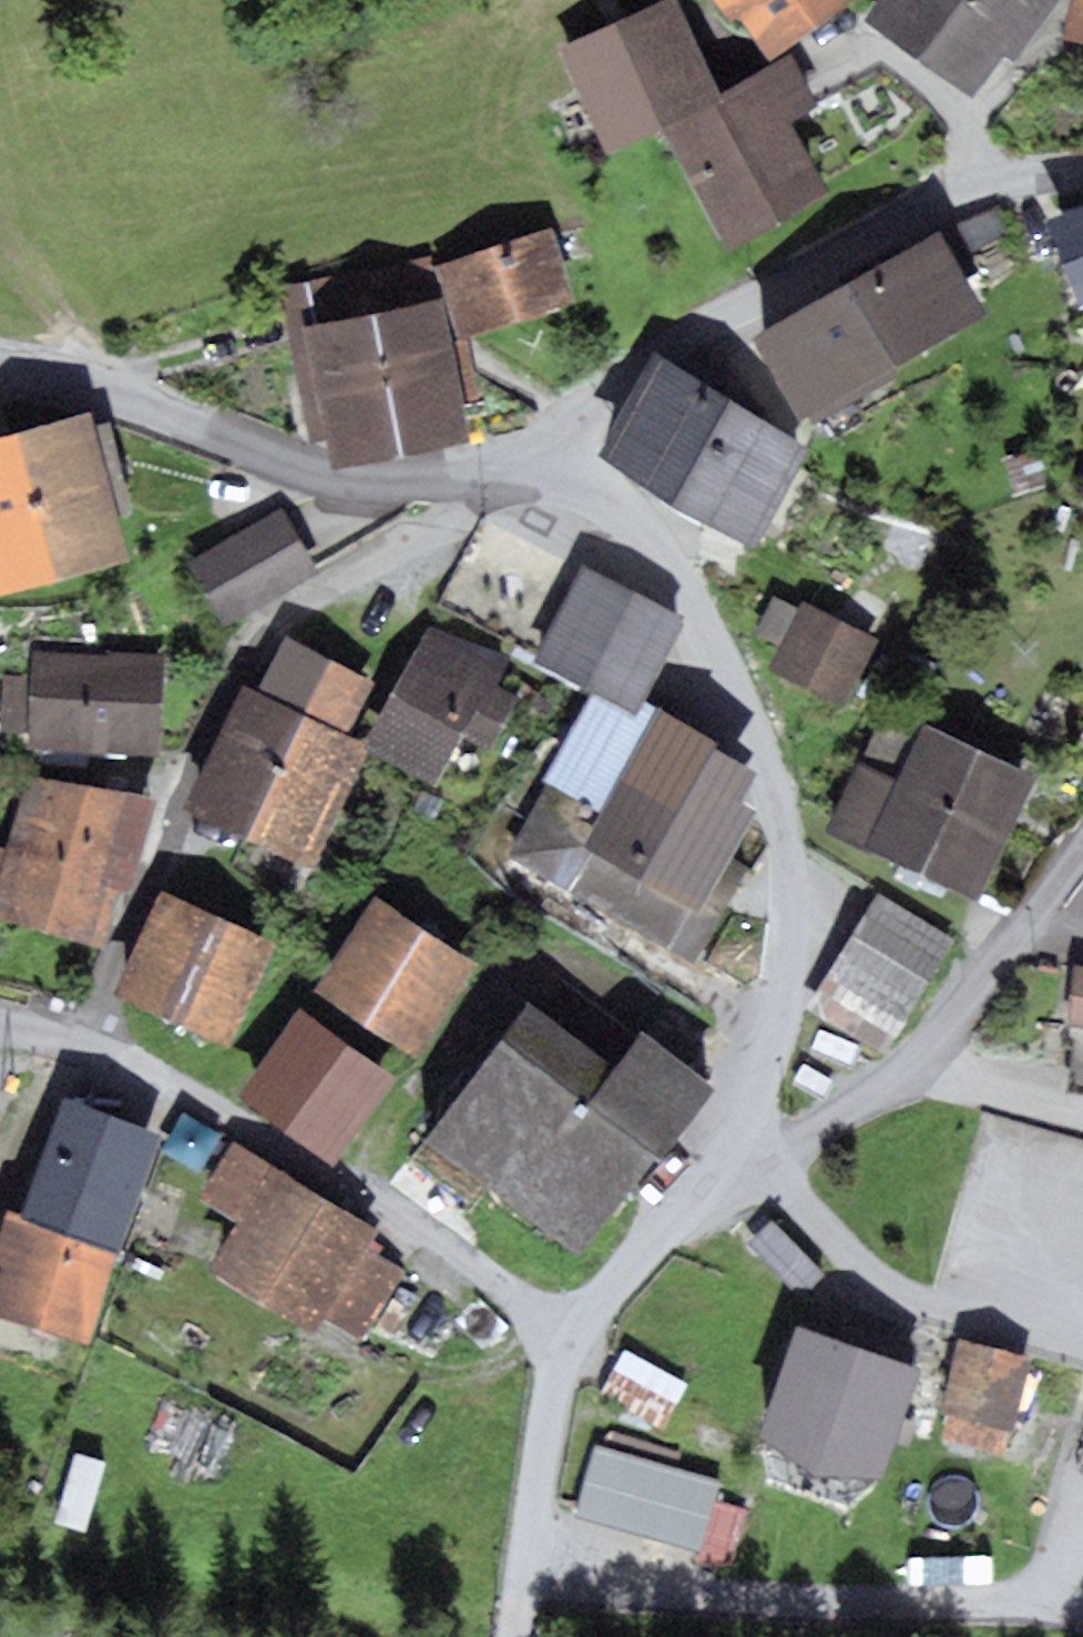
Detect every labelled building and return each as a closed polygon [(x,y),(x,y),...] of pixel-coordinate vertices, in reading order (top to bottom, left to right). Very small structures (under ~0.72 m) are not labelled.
[(558,48),(606,152),(657,129),(726,249),(829,190),(789,121),(818,104),(789,53),(718,94),(674,0),(662,0),(558,48)] [(729,23),(739,16),(768,59),(854,0),(713,0),(729,23)] [(861,21),(974,96),(1002,53),(1015,62),(1056,0),(875,0),(861,21)] [(1063,40),(1082,44),(1082,0),(1072,0),(1063,40)] [(1078,309),(1082,307),(1082,205),(1043,220),(1078,309)] [(989,209),(941,237),(955,261),(1003,232),(989,209)] [(550,229),(434,267),(458,341),(575,303),(550,229)] [(941,237),(938,233),(849,286),(899,369),(988,317),(955,261),(941,237)] [(363,272),(401,457),(467,443),(430,258),(363,272)] [(401,457),(363,272),(275,290),(306,445),(324,442),(330,471),(401,457)] [(805,425),(899,369),(849,286),(755,341),(805,425)] [(654,351),(647,364),(600,456),(755,551),(810,448),(663,356),(654,351)] [(0,437),(0,599),(130,564),(116,516),(92,427),(88,413),(0,437)] [(110,422),(92,427),(116,516),(134,511),(110,422)] [(282,508),(186,562),(223,627),(319,572),(282,508)] [(581,563),(531,661),(595,695),(636,717),(644,702),(685,618),(581,563)] [(754,632),(781,646),(799,609),(773,595),(754,632)] [(781,646),(768,671),(843,708),(877,639),(802,602),(799,609),(781,646)] [(367,744),(365,749),(436,787),(461,733),(489,751),(516,698),(492,686),(508,656),(430,628),(367,744)] [(246,839),(330,660),(283,637),(258,691),(245,685),(185,810),(246,839)] [(105,655),(31,650),(29,677),(26,732),(25,745),(159,754),(166,654),(105,650),(105,655)] [(330,660),(246,839),(308,868),(365,749),(367,744),(347,734),(373,680),(330,660)] [(26,732),(29,677),(2,675),(0,712),(0,731),(26,732)] [(718,744),(644,702),(636,717),(595,695),(505,856),(696,961),(748,867),(732,858),(758,812),(739,802),(756,772),(715,749),(718,744)] [(860,761),(827,830),(979,901),(1039,774),(925,721),(898,779),(860,761)] [(29,776),(0,878),(0,918),(102,946),(119,886),(132,890),(158,799),(29,776)] [(274,942),(160,891),(113,994),(226,1046),(274,942)] [(956,939),(878,891),(805,1010),(883,1058),(956,939)] [(375,898),(312,991),(410,1057),(473,963),(375,898)] [(1071,963),(1063,1024),(1082,1027),(1082,965),(1071,963)] [(527,1005),(423,1142),(582,1262),(713,1090),(641,1035),(614,1071),(527,1005)] [(300,1010),(238,1098),(334,1167),(397,1079),(300,1010)] [(166,1138),(66,1100),(22,1217),(119,1254),(122,1255),(166,1138)] [(384,1231),(231,1140),(196,1200),(241,1226),(213,1272),(316,1333),(324,1320),(357,1340),(400,1268),(372,1251),(384,1231)] [(8,1212),(0,1235),(0,1266),(2,1267),(0,1273),(0,1317),(87,1346),(119,1254),(22,1217),(8,1212)] [(771,1219),(747,1244),(801,1298),(825,1273),(771,1219)] [(921,1370),(796,1328),(759,1438),(815,1476),(884,1480),(921,1370)] [(1032,1359),(959,1339),(939,1410),(947,1412),(940,1438),(1002,1456),(1009,1430),(1012,1431),(1032,1359)] [(626,1348),(600,1394),(664,1430),(690,1384),(626,1348)] [(602,1447),(678,1469),(683,1452),(607,1430),(602,1447)] [(602,1447),(594,1445),(574,1515),(699,1552),(714,1500),(719,1481),(678,1469),(602,1447)] [(751,1510),(714,1500),(699,1552),(697,1563),(734,1573),(751,1510)]
